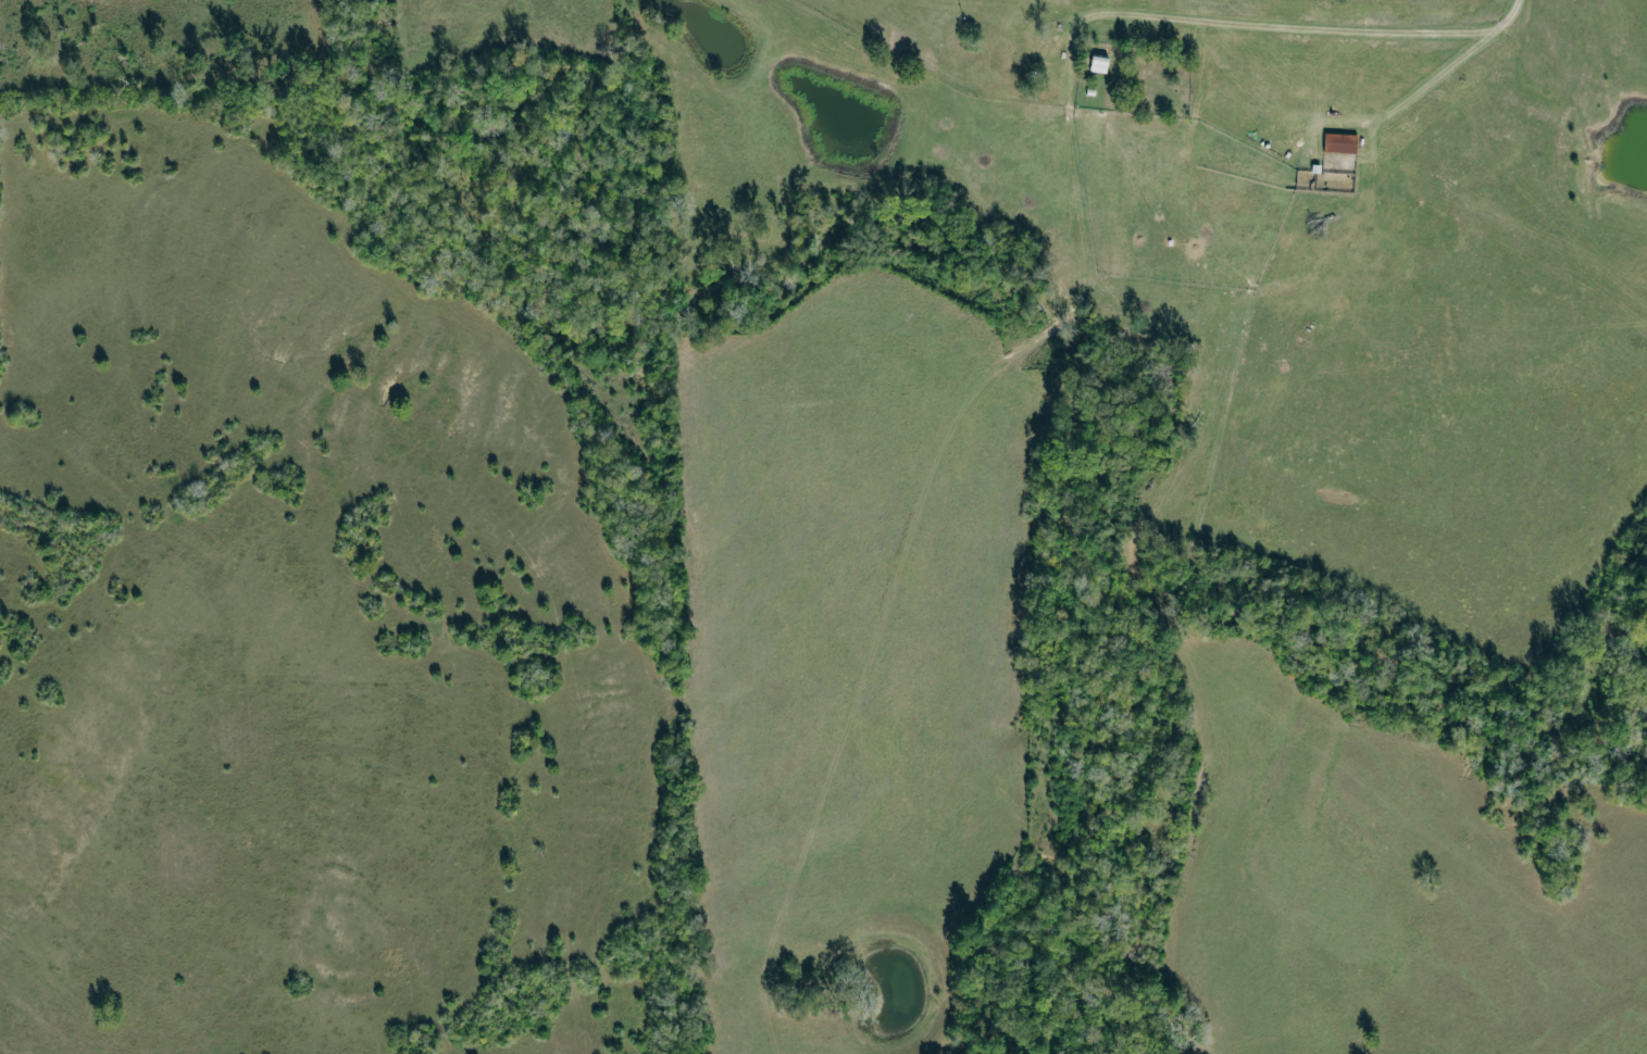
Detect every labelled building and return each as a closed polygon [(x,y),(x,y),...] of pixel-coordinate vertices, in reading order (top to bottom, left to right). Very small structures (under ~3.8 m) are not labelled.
[(1109,73),(1111,57),(1094,56),(1092,72),(1109,73)] [(1359,135),(1327,133),(1326,152),(1358,153),(1359,135)]
